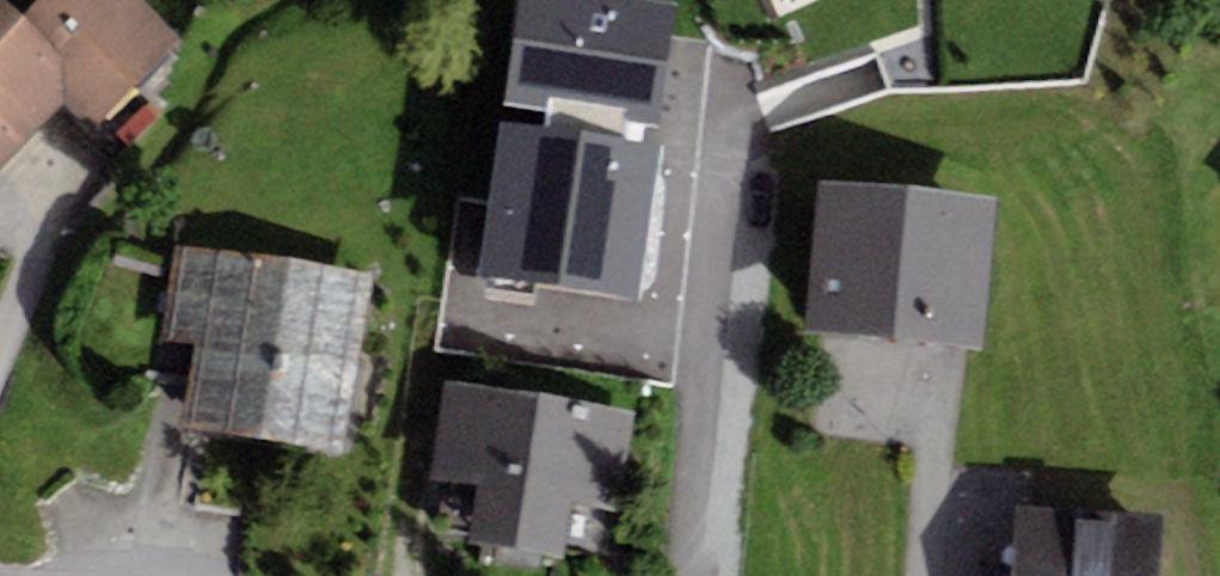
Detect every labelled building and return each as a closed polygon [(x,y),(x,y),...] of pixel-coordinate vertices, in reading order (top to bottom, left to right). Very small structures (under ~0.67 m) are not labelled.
[(22,16),(5,0),(0,0),(0,176),(68,106),(97,134),(186,42),(143,0),(38,0),(22,16)] [(660,146),(623,141),(626,118),(662,123),(677,2),(662,0),(517,0),(504,103),(549,109),(547,131),(500,124),(478,278),(638,300),(660,146)] [(818,183),(804,327),(984,344),(997,199),(818,183)] [(377,274),(174,245),(161,339),(192,343),(364,368),(377,274)] [(352,451),(364,368),(192,343),(180,427),(352,451)] [(638,411),(443,378),(427,476),(475,484),(466,539),(565,556),(574,500),(621,508),(638,411)] [(1158,517),(1011,510),(1008,575),(1156,575),(1158,517)]
